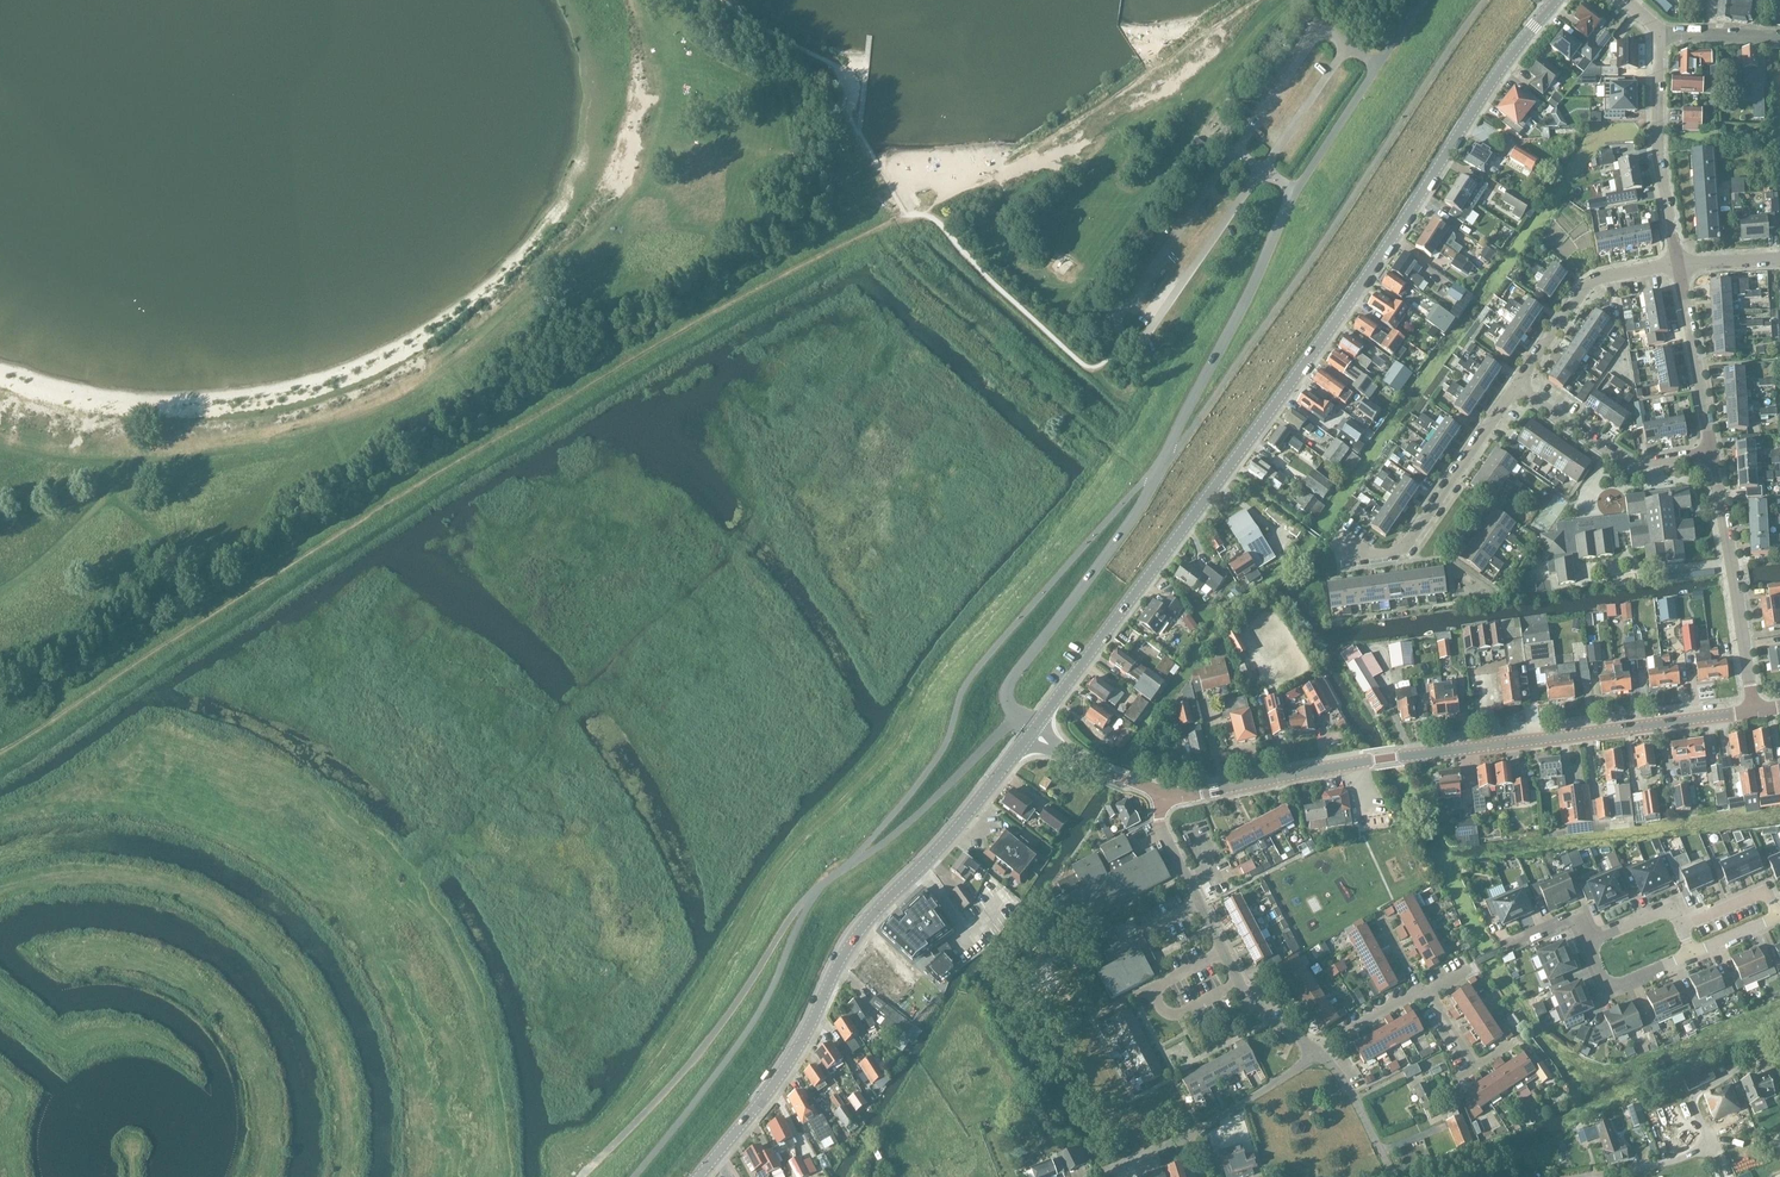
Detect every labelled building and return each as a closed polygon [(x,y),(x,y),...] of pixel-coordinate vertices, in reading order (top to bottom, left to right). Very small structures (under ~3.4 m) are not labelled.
[(1755,1),(1750,0),(1719,0),(1716,20),(1731,22),(1747,24),(1747,21),(1752,22),(1755,1)] [(1604,18),(1586,4),(1583,7),(1581,8),(1577,12),(1578,14),(1575,18),(1581,22),(1575,29),(1587,38),(1592,31),(1593,32),(1604,18)] [(1594,45),(1601,50),(1612,37),(1604,31),(1594,45)] [(1601,50),(1594,45),(1580,34),(1574,42),(1562,33),(1557,40),(1555,39),(1551,45),(1552,46),(1551,47),(1569,61),(1576,52),(1591,63),(1601,50)] [(1637,69),(1637,42),(1617,43),(1617,62),(1610,62),(1610,68),(1601,68),(1601,76),(1618,76),(1618,69),(1637,69)] [(1764,68),(1757,68),(1756,49),(1741,50),(1742,52),(1739,52),(1737,54),(1737,58),(1741,61),(1742,60),(1742,69),(1744,69),(1744,84),(1752,84),(1753,119),(1764,118),(1762,83),(1765,83),(1764,68)] [(1680,76),(1694,77),(1695,68),(1700,67),(1700,63),(1712,63),(1711,52),(1681,53),(1680,76)] [(1542,60),(1530,74),(1536,78),(1531,85),(1543,94),(1548,88),(1559,74),(1542,60)] [(1672,78),(1672,93),(1711,94),(1712,79),(1672,78)] [(1604,79),(1604,99),(1638,99),(1638,88),(1635,88),(1635,86),(1620,86),(1620,79),(1604,79)] [(1525,115),(1533,106),(1538,110),(1543,104),(1531,94),(1526,100),(1514,90),(1513,92),(1511,90),(1504,99),(1525,115)] [(1555,108),(1563,99),(1555,92),(1547,102),(1555,108)] [(1531,120),(1525,115),(1504,99),(1497,107),(1500,109),(1498,111),(1510,120),(1505,126),(1518,136),(1531,120)] [(1638,99),(1604,99),(1604,119),(1620,119),(1620,112),(1635,112),(1635,109),(1638,110),(1638,99)] [(1701,108),(1684,108),(1683,130),(1700,131),(1701,108)] [(1196,139),(1191,146),(1205,155),(1210,148),(1196,139)] [(1484,174),(1495,156),(1476,144),(1464,161),(1484,174)] [(1532,154),(1531,156),(1516,147),(1510,158),(1506,164),(1514,169),(1518,163),(1531,171),(1539,158),(1532,154)] [(1600,167),(1615,164),(1612,149),(1599,152),(1601,158),(1599,159),(1600,167)] [(1693,171),(1713,170),(1711,151),(1691,153),(1693,171)] [(1613,179),(1638,174),(1636,160),(1618,163),(1619,171),(1612,173),(1613,179)] [(1714,187),(1713,170),(1693,171),(1694,189),(1714,187)] [(1641,189),(1638,174),(1613,179),(1616,193),(1605,195),(1608,207),(1637,201),(1635,190),(1641,189)] [(1453,190),(1468,200),(1472,194),(1479,199),(1488,186),(1473,176),(1469,183),(1461,178),(1453,190)] [(1732,194),(1744,193),(1743,179),(1731,180),(1732,194)] [(1715,205),(1714,187),(1694,189),(1695,207),(1715,205)] [(1464,207),(1468,200),(1453,190),(1445,203),(1453,208),(1448,215),(1463,224),(1471,211),(1464,207)] [(1503,202),(1514,209),(1511,214),(1519,220),(1529,205),(1509,192),(1503,202)] [(1637,204),(1630,206),(1631,214),(1638,213),(1637,204)] [(1716,223),(1715,205),(1695,207),(1696,225),(1716,223)] [(1605,219),(1611,217),(1610,210),(1603,211),(1605,219)] [(1767,229),(1775,228),(1774,214),(1765,215),(1765,218),(1740,220),(1742,240),(1752,239),(1752,237),(1767,236),(1767,229)] [(1658,219),(1651,221),(1652,228),(1659,226),(1658,219)] [(1424,234),(1457,256),(1461,249),(1453,243),(1454,240),(1453,235),(1451,233),(1448,231),(1449,230),(1433,220),(1424,234)] [(1635,230),(1634,230),(1638,247),(1651,244),(1647,222),(1643,223),(1643,228),(1635,230)] [(1718,242),(1716,223),(1696,225),(1698,243),(1718,242)] [(1630,230),(1621,232),(1624,249),(1638,247),(1634,230),(1635,230),(1634,225),(1630,226),(1630,230)] [(1621,232),(1608,235),(1611,252),(1624,249),(1621,232)] [(1467,262),(1457,256),(1424,234),(1415,247),(1431,257),(1436,249),(1453,260),(1451,264),(1461,271),(1467,262)] [(1597,255),(1611,252),(1608,235),(1594,237),(1597,255)] [(1404,253),(1391,271),(1417,289),(1423,280),(1412,272),(1418,263),(1404,253)] [(1544,278),(1558,288),(1566,276),(1552,266),(1548,272),(1535,264),(1531,269),(1544,278)] [(1460,274),(1469,280),(1475,271),(1466,265),(1460,274)] [(1549,300),(1558,288),(1544,278),(1531,269),(1528,274),(1541,282),(1536,290),(1549,300)] [(1384,278),(1385,280),(1381,285),(1401,298),(1409,287),(1390,273),(1388,276),(1386,275),(1384,278)] [(1710,283),(1711,298),(1730,297),(1730,296),(1729,281),(1710,283)] [(1459,303),(1466,292),(1454,284),(1447,295),(1459,303)] [(1645,309),(1663,306),(1660,292),(1643,296),(1645,309)] [(1395,301),(1393,305),(1376,294),(1368,306),(1385,317),(1381,322),(1394,331),(1409,310),(1395,301)] [(1737,296),(1730,296),(1730,297),(1711,298),(1712,312),(1731,311),(1730,303),(1737,302),(1737,296)] [(1507,305),(1533,323),(1542,311),(1528,301),(1523,308),(1510,299),(1507,305)] [(1621,300),(1623,313),(1631,312),(1629,299),(1621,300)] [(1511,325),(1525,335),(1533,323),(1507,305),(1503,310),(1516,318),(1511,325)] [(1665,320),(1663,306),(1645,309),(1648,322),(1648,323),(1665,320)] [(1430,315),(1426,321),(1443,333),(1454,318),(1440,308),(1433,317),(1430,315)] [(1712,312),(1713,327),(1731,326),(1731,317),(1738,317),(1738,311),(1731,311),(1712,312)] [(1587,323),(1601,333),(1609,321),(1595,312),(1587,323)] [(1626,327),(1633,325),(1631,312),(1623,313),(1626,327)] [(1405,340),(1393,331),(1386,341),(1381,338),(1381,337),(1375,332),(1378,327),(1362,316),(1353,328),(1370,339),(1377,344),(1381,347),(1381,348),(1393,357),(1405,340)] [(1666,324),(1665,320),(1648,323),(1648,322),(1639,324),(1640,329),(1649,327),(1650,336),(1646,336),(1648,346),(1664,343),(1662,334),(1667,333),(1670,332),(1668,324),(1666,324)] [(1517,347),(1525,335),(1511,325),(1507,331),(1494,323),(1490,328),(1498,333),(1503,337),(1517,347)] [(1597,340),(1601,333),(1587,323),(1579,334),(1594,344),(1599,348),(1602,344),(1597,340)] [(1739,325),(1731,326),(1713,327),(1714,342),(1732,341),(1732,340),(1732,332),(1739,331),(1739,325)] [(1494,338),(1498,333),(1490,328),(1487,333),(1494,338)] [(1586,355),(1594,344),(1579,334),(1571,345),(1586,355)] [(1366,370),(1371,362),(1359,353),(1363,347),(1347,335),(1338,347),(1354,359),(1353,360),(1366,370)] [(1614,342),(1621,346),(1625,341),(1618,336),(1614,342)] [(1509,359),(1517,347),(1503,337),(1495,349),(1509,359)] [(1740,340),(1732,340),(1732,341),(1714,342),(1715,357),(1733,356),(1733,345),(1740,345),(1740,340)] [(1617,351),(1621,346),(1614,342),(1611,347),(1617,351)] [(1564,357),(1578,367),(1584,371),(1587,366),(1581,362),(1586,355),(1571,345),(1564,357)] [(1764,358),(1771,357),(1771,346),(1755,348),(1756,355),(1764,354),(1764,358)] [(1653,354),(1649,355),(1650,360),(1654,359),(1656,367),(1673,364),(1670,350),(1653,353),(1653,354)] [(1372,382),(1362,375),(1362,374),(1350,366),(1352,363),(1335,351),(1327,363),(1343,375),(1343,374),(1355,383),(1352,387),(1363,395),(1372,382)] [(1599,364),(1606,368),(1613,358),(1606,353),(1599,364)] [(1469,359),(1466,364),(1492,383),(1500,370),(1495,367),(1499,362),(1488,355),(1484,360),(1487,361),(1482,368),(1469,359)] [(1573,374),(1578,367),(1564,357),(1556,368),(1570,378),(1571,377),(1576,381),(1579,378),(1573,374)] [(1398,393),(1411,374),(1395,363),(1382,381),(1398,393)] [(1470,385),(1484,394),(1492,383),(1466,364),(1462,369),(1475,378),(1470,385)] [(1602,374),(1606,368),(1599,364),(1595,369),(1602,374)] [(1673,364),(1656,367),(1650,368),(1651,373),(1657,372),(1658,381),(1675,377),(1673,364)] [(1570,378),(1556,368),(1548,379),(1562,389),(1563,389),(1568,393),(1571,389),(1566,385),(1570,378)] [(1725,386),(1751,384),(1750,369),(1743,370),(1724,371),(1725,386)] [(1322,370),(1313,382),(1337,399),(1346,388),(1322,370)] [(1615,387),(1620,380),(1614,377),(1610,383),(1615,387)] [(1678,391),(1675,377),(1658,381),(1661,394),(1678,391)] [(1625,384),(1620,380),(1615,387),(1621,390),(1625,384)] [(1583,387),(1590,391),(1593,386),(1587,381),(1583,387)] [(1462,397),(1476,406),(1484,394),(1470,385),(1466,391),(1453,382),(1449,387),(1449,388),(1462,397)] [(1443,384),(1440,389),(1446,393),(1459,401),(1454,409),(1467,418),(1476,406),(1462,397),(1449,388),(1449,387),(1443,384)] [(1752,391),(1751,384),(1725,386),(1726,401),(1744,399),(1744,392),(1752,391)] [(1586,396),(1590,391),(1583,387),(1580,391),(1586,396)] [(1306,392),(1297,403),(1312,414),(1322,422),(1333,408),(1321,400),(1320,402),(1306,392)] [(1585,407),(1596,415),(1606,401),(1594,393),(1585,407)] [(1628,404),(1632,397),(1627,393),(1623,401),(1628,404)] [(1673,396),(1665,398),(1666,405),(1667,405),(1666,403),(1674,401),(1673,396)] [(1661,406),(1666,405),(1665,398),(1652,400),(1653,408),(1654,407),(1654,405),(1660,404),(1661,406)] [(1750,399),(1744,399),(1726,401),(1727,415),(1745,414),(1745,407),(1751,406),(1750,399)] [(1653,408),(1652,400),(1638,403),(1639,408),(1646,406),(1647,409),(1653,408)] [(1357,410),(1359,412),(1373,421),(1380,412),(1364,401),(1357,410)] [(1607,423),(1617,408),(1606,401),(1596,415),(1607,423)] [(1617,408),(1607,423),(1619,431),(1631,413),(1626,409),(1623,413),(1617,408)] [(1309,434),(1313,428),(1305,422),(1307,420),(1292,410),(1284,421),(1298,431),(1301,428),(1309,434)] [(1677,420),(1669,421),(1672,439),(1686,436),(1682,411),(1676,412),(1677,420)] [(1418,419),(1432,429),(1435,424),(1422,414),(1418,419)] [(1753,414),(1745,414),(1727,415),(1728,430),(1746,429),(1746,419),(1753,419),(1753,414)] [(1432,429),(1418,419),(1415,424),(1428,434),(1432,429)] [(1437,432),(1451,442),(1459,430),(1446,420),(1437,432)] [(1659,441),(1672,439),(1669,421),(1656,424),(1659,441)] [(1352,450),(1364,433),(1348,422),(1336,439),(1352,450)] [(1521,444),(1529,450),(1542,430),(1530,422),(1511,449),(1515,452),(1521,444)] [(1645,444),(1659,441),(1656,424),(1642,426),(1645,444)] [(1303,445),(1295,440),(1291,437),(1291,436),(1280,427),(1267,444),(1279,453),(1286,444),(1297,452),(1303,445)] [(1542,430),(1529,450),(1537,455),(1532,463),(1535,466),(1554,438),(1542,430)] [(1429,444),(1443,454),(1451,442),(1437,432),(1429,444)] [(1321,448),(1325,435),(1318,433),(1314,446),(1321,448)] [(1360,458),(1349,450),(1329,436),(1326,440),(1332,445),(1322,459),(1346,477),(1360,458)] [(1737,459),(1755,458),(1754,450),(1761,449),(1760,436),(1739,437),(1740,444),(1736,444),(1737,459)] [(1554,438),(1535,466),(1539,468),(1544,460),(1553,466),(1566,446),(1554,438)] [(1435,465),(1443,454),(1429,444),(1424,451),(1412,442),(1408,446),(1408,447),(1421,456),(1435,465)] [(1408,447),(1408,446),(1403,443),(1400,449),(1404,452),(1418,461),(1413,467),(1406,463),(1402,468),(1418,478),(1421,474),(1426,477),(1435,465),(1421,456),(1408,447)] [(1555,480),(1559,482),(1578,454),(1566,446),(1553,466),(1561,472),(1555,480)] [(1302,467),(1309,453),(1301,449),(1293,463),(1302,467)] [(1488,462),(1515,481),(1518,478),(1510,472),(1516,463),(1496,450),(1488,462)] [(1578,454),(1559,482),(1562,484),(1568,476),(1576,482),(1590,463),(1578,454)] [(1761,458),(1755,458),(1737,459),(1737,474),(1756,473),(1755,465),(1761,464),(1761,458)] [(1279,472),(1277,475),(1256,459),(1248,471),(1263,482),(1263,481),(1269,485),(1274,479),(1283,486),(1288,478),(1279,472)] [(1513,484),(1515,481),(1488,462),(1480,474),(1499,487),(1505,479),(1513,484)] [(1323,498),(1332,484),(1314,471),(1304,484),(1323,498)] [(1381,471),(1376,478),(1410,501),(1418,489),(1413,486),(1416,481),(1405,473),(1402,478),(1404,480),(1400,487),(1387,478),(1388,476),(1381,471)] [(1737,474),(1738,489),(1747,489),(1747,497),(1761,497),(1761,488),(1757,488),(1756,479),(1764,479),(1764,482),(1773,481),(1773,479),(1779,478),(1779,471),(1756,473),(1737,474)] [(1493,496),(1499,487),(1480,474),(1471,486),(1499,505),(1501,501),(1493,496)] [(1388,504),(1401,513),(1410,501),(1396,492),(1383,483),(1380,488),(1393,497),(1388,504)] [(1627,515),(1556,524),(1557,533),(1540,536),(1543,559),(1546,558),(1548,575),(1556,574),(1557,585),(1575,583),(1572,561),(1613,555),(1612,549),(1619,548),(1617,533),(1629,532),(1632,549),(1644,548),(1647,566),(1684,561),(1682,543),(1695,541),(1692,522),(1680,523),(1678,510),(1691,508),(1688,489),(1670,492),(1669,490),(1643,494),(1643,495),(1625,497),(1627,515)] [(1325,507),(1323,506),(1304,490),(1295,502),(1302,507),(1296,514),(1306,522),(1310,517),(1314,520),(1325,507)] [(1553,496),(1533,525),(1544,532),(1563,503),(1553,496)] [(1370,501),(1367,507),(1380,515),(1393,525),(1401,513),(1388,504),(1383,510),(1370,501)] [(1748,520),(1767,519),(1766,502),(1747,503),(1748,520)] [(1385,537),(1393,525),(1380,515),(1367,507),(1364,512),(1376,520),(1371,527),(1385,537)] [(1486,523),(1513,542),(1516,538),(1508,533),(1514,524),(1494,511),(1486,523)] [(1246,554),(1256,570),(1274,558),(1246,513),(1227,524),(1246,554)] [(1749,537),(1768,537),(1767,519),(1748,520),(1749,537)] [(1511,545),(1513,542),(1486,523),(1478,534),(1497,548),(1503,540),(1511,545)] [(1491,556),(1497,548),(1478,534),(1470,546),(1501,568),(1503,565),(1491,556)] [(1768,554),(1768,537),(1749,537),(1750,555),(1768,554)] [(1499,571),(1501,568),(1470,546),(1461,558),(1481,572),(1487,563),(1499,571)] [(1239,581),(1256,570),(1246,554),(1229,565),(1239,581)] [(1612,574),(1620,574),(1620,556),(1612,556),(1612,574)] [(1218,587),(1227,576),(1211,564),(1202,574),(1203,575),(1201,577),(1185,564),(1175,578),(1192,590),(1199,581),(1204,585),(1209,579),(1218,587)] [(1428,571),(1432,604),(1436,604),(1435,594),(1445,593),(1442,569),(1428,571)] [(1428,605),(1432,604),(1428,571),(1413,573),(1417,596),(1427,595),(1428,605)] [(1407,598),(1417,596),(1413,573),(1399,575),(1404,608),(1408,607),(1407,598)] [(1400,609),(1404,608),(1399,575),(1385,577),(1388,600),(1398,599),(1400,609)] [(1378,602),(1388,600),(1385,577),(1371,579),(1376,612),(1380,611),(1378,602)] [(1371,612),(1376,612),(1371,579),(1357,581),(1360,604),(1370,603),(1371,612)] [(1343,582),(1347,616),(1351,615),(1350,605),(1360,604),(1357,581),(1343,582)] [(1343,616),(1347,616),(1343,582),(1328,584),(1331,608),(1342,606),(1343,616)] [(1769,597),(1779,595),(1779,584),(1768,586),(1769,597)] [(1169,624),(1182,607),(1170,597),(1165,603),(1168,605),(1164,610),(1153,602),(1139,622),(1156,635),(1166,621),(1169,624)] [(1779,613),(1779,606),(1778,598),(1760,601),(1762,616),(1779,613)] [(1674,599),(1659,601),(1661,623),(1676,621),(1674,599)] [(1629,606),(1619,606),(1619,622),(1630,621),(1629,606)] [(1615,607),(1605,607),(1605,619),(1615,618),(1615,607)] [(1558,679),(1557,666),(1555,667),(1552,642),(1550,642),(1547,624),(1546,611),(1519,615),(1521,628),(1527,670),(1539,669),(1540,674),(1545,674),(1546,680),(1545,680),(1546,684),(1548,702),(1561,700),(1558,679)] [(1762,616),(1765,630),(1779,628),(1779,613),(1762,616)] [(1506,636),(1521,634),(1519,621),(1504,623),(1506,636)] [(1491,649),(1490,649),(1490,651),(1499,650),(1499,648),(1503,647),(1500,626),(1488,628),(1491,649)] [(1478,651),(1478,653),(1486,652),(1486,650),(1490,649),(1491,649),(1488,628),(1475,630),(1478,651)] [(1693,628),(1682,629),(1685,653),(1695,652),(1694,642),(1695,642),(1693,628)] [(1474,651),(1478,651),(1475,630),(1462,632),(1466,655),(1474,654),(1474,651)] [(1672,648),(1683,646),(1681,630),(1670,631),(1672,648)] [(1235,631),(1226,637),(1233,648),(1231,650),(1235,657),(1237,656),(1238,657),(1247,652),(1235,631)] [(1436,635),(1437,642),(1444,641),(1451,640),(1450,633),(1436,635)] [(1507,643),(1522,640),(1521,634),(1506,636),(1507,643)] [(1508,649),(1523,647),(1522,640),(1507,643),(1508,649)] [(1447,658),(1444,641),(1437,642),(1439,659),(1447,658)] [(1699,655),(1695,655),(1698,682),(1713,680),(1711,664),(1709,641),(1697,643),(1699,655)] [(1643,642),(1634,643),(1636,659),(1645,658),(1643,642)] [(1636,659),(1634,643),(1623,644),(1625,658),(1628,661),(1636,659)] [(1391,669),(1414,666),(1411,644),(1388,646),(1391,669)] [(1599,645),(1587,646),(1589,663),(1601,662),(1599,645)] [(1382,672),(1369,652),(1359,658),(1352,647),(1340,655),(1347,666),(1366,696),(1366,697),(1376,714),(1387,708),(1377,690),(1378,689),(1372,679),(1382,672)] [(1509,656),(1524,654),(1523,647),(1508,649),(1509,656)] [(1118,649),(1109,661),(1127,675),(1128,674),(1134,679),(1139,683),(1134,689),(1150,702),(1156,695),(1164,683),(1162,682),(1154,675),(1147,671),(1136,663),(1118,649)] [(1768,652),(1771,672),(1779,671),(1779,650),(1768,652)] [(1154,675),(1162,682),(1175,664),(1166,658),(1167,658),(1160,652),(1157,657),(1163,662),(1154,675)] [(1612,661),(1612,662),(1613,669),(1614,676),(1616,693),(1631,691),(1629,675),(1622,675),(1620,662),(1618,662),(1618,658),(1611,652),(1612,661)] [(1510,663),(1525,661),(1524,654),(1509,656),(1510,663)] [(1664,687),(1663,670),(1662,663),(1661,656),(1653,657),(1654,671),(1648,672),(1650,688),(1664,687)] [(1191,676),(1193,682),(1192,683),(1195,693),(1230,684),(1223,658),(1210,662),(1212,667),(1194,672),(1194,673),(1191,676)] [(1586,660),(1579,661),(1581,672),(1588,671),(1586,660)] [(1525,669),(1526,669),(1525,661),(1510,663),(1511,670),(1515,669),(1516,670),(1525,669)] [(1711,664),(1713,680),(1728,678),(1726,662),(1711,664)] [(1558,679),(1561,700),(1574,698),(1571,677),(1576,677),(1574,664),(1557,666),(1558,679)] [(1245,665),(1237,668),(1242,682),(1250,679),(1245,665)] [(1663,670),(1664,687),(1679,685),(1677,668),(1663,670)] [(1511,670),(1498,671),(1500,684),(1517,682),(1517,681),(1526,680),(1525,669),(1516,670),(1515,669),(1511,670)] [(1537,685),(1546,684),(1545,680),(1546,680),(1545,674),(1540,674),(1539,669),(1536,669),(1535,669),(1537,685)] [(1601,695),(1616,693),(1614,676),(1599,678),(1601,695)] [(1115,706),(1122,696),(1097,678),(1088,690),(1105,703),(1107,700),(1115,706)] [(1316,681),(1302,689),(1318,716),(1331,709),(1338,705),(1323,678),(1316,681)] [(1519,693),(1528,692),(1526,680),(1517,681),(1517,682),(1500,684),(1502,696),(1519,693)] [(1202,720),(1197,702),(1195,702),(1191,684),(1189,683),(1182,693),(1185,705),(1175,707),(1180,727),(1189,725),(1191,735),(1187,736),(1192,755),(1206,752),(1201,733),(1198,721),(1202,720)] [(1442,686),(1446,716),(1459,714),(1455,684),(1442,686)] [(1433,717),(1446,716),(1442,686),(1434,687),(1435,696),(1430,696),(1433,717)] [(1412,701),(1416,701),(1415,688),(1395,691),(1398,712),(1400,712),(1401,721),(1415,720),(1412,701)] [(1256,723),(1266,720),(1259,689),(1249,691),(1256,723)] [(1530,704),(1528,692),(1519,693),(1502,696),(1503,708),(1520,705),(1530,704)] [(1270,699),(1266,700),(1270,715),(1268,715),(1273,736),(1287,732),(1281,707),(1283,706),(1281,696),(1270,699)] [(1134,723),(1148,704),(1138,697),(1124,716),(1134,723)] [(1237,744),(1256,739),(1249,712),(1245,698),(1220,704),(1224,719),(1230,717),(1237,744)] [(1106,705),(1103,710),(1095,704),(1085,718),(1096,725),(1094,728),(1106,737),(1111,730),(1106,726),(1112,717),(1116,713),(1106,705)] [(1289,717),(1288,717),(1291,732),(1291,731),(1304,730),(1304,732),(1315,731),(1312,713),(1311,708),(1297,711),(1297,712),(1289,713),(1289,717)] [(1169,732),(1175,724),(1166,717),(1160,725),(1169,732)] [(1765,761),(1772,760),(1768,731),(1753,734),(1756,754),(1764,753),(1765,761)] [(1741,768),(1752,766),(1751,756),(1747,756),(1743,735),(1728,737),(1732,759),(1739,758),(1741,768)] [(1126,742),(1120,737),(1114,745),(1121,749),(1126,742)] [(1707,774),(1706,766),(1702,741),(1686,743),(1691,776),(1707,774)] [(1681,776),(1691,776),(1686,743),(1671,745),(1673,763),(1679,762),(1680,768),(1681,776)] [(1649,768),(1654,768),(1651,747),(1635,750),(1638,770),(1641,770),(1642,778),(1651,777),(1649,768)] [(1589,802),(1592,822),(1598,822),(1633,817),(1629,785),(1616,787),(1614,773),(1623,772),(1620,751),(1605,753),(1606,765),(1604,765),(1607,788),(1606,788),(1608,800),(1589,802)] [(1559,759),(1538,762),(1540,775),(1541,781),(1557,779),(1557,782),(1558,790),(1562,790),(1566,826),(1592,822),(1589,802),(1588,787),(1566,790),(1564,781),(1564,777),(1561,777),(1559,759)] [(1514,805),(1529,804),(1526,781),(1512,783),(1510,765),(1494,767),(1497,787),(1496,787),(1497,795),(1509,793),(1510,798),(1513,798),(1514,805)] [(1713,784),(1724,782),(1721,765),(1710,767),(1713,784)] [(1779,795),(1779,766),(1754,770),(1759,799),(1779,795)] [(1489,788),(1495,787),(1492,767),(1477,769),(1480,796),(1483,796),(1483,799),(1490,798),(1489,788)] [(1459,772),(1438,774),(1440,784),(1436,785),(1438,799),(1441,798),(1441,799),(1456,797),(1455,793),(1464,792),(1463,785),(1460,786),(1459,772)] [(1724,775),(1729,810),(1758,805),(1757,796),(1753,772),(1740,774),(1740,772),(1724,775)] [(1045,778),(1039,786),(1045,790),(1051,782),(1045,778)] [(1676,812),(1690,810),(1687,787),(1672,789),(1676,812)] [(1014,789),(1012,791),(1011,790),(1007,797),(1008,797),(1003,804),(1027,822),(1034,812),(1028,807),(1032,803),(1027,799),(1027,798),(1025,798),(1021,795),(1021,794),(1020,794),(1014,789)] [(1322,797),(1323,801),(1324,805),(1304,809),(1306,824),(1326,820),(1327,828),(1352,824),(1349,810),(1350,810),(1347,793),(1343,790),(1329,792),(1326,796),(1322,797)] [(1660,820),(1659,815),(1655,792),(1632,795),(1636,823),(1660,820)] [(1112,803),(1104,806),(1111,819),(1118,815),(1126,830),(1140,822),(1134,811),(1134,812),(1127,799),(1114,806),(1112,803)] [(1484,802),(1473,804),(1475,813),(1485,812),(1484,802)] [(1058,833),(1067,821),(1048,807),(1039,818),(1058,833)] [(1273,814),(1281,829),(1284,836),(1288,833),(1285,827),(1293,823),(1285,807),(1273,814)] [(1386,827),(1395,826),(1392,809),(1383,811),(1386,827)] [(1281,829),(1273,814),(1261,820),(1269,836),(1281,829)] [(1261,820),(1249,827),(1256,842),(1261,851),(1266,848),(1262,839),(1269,836),(1261,820)] [(1456,837),(1477,834),(1476,820),(1454,822),(1456,837)] [(1256,842),(1249,827),(1236,833),(1245,848),(1248,855),(1252,852),(1249,846),(1256,842)] [(1013,855),(1026,839),(1022,836),(1017,842),(1012,838),(1014,836),(1005,829),(998,837),(1000,839),(997,843),(1013,855)] [(1329,838),(1339,836),(1338,830),(1328,831),(1329,838)] [(1232,855),(1245,848),(1236,833),(1224,839),(1232,855)] [(1726,834),(1721,836),(1723,843),(1729,840),(1726,834)] [(1464,845),(1473,842),(1471,835),(1462,838),(1464,845)] [(1078,891),(1132,863),(1127,855),(1131,853),(1124,838),(1113,844),(1111,840),(1099,846),(1102,852),(1072,868),(1076,875),(1071,877),(1078,891)] [(1013,855),(1028,868),(1031,864),(1033,866),(1040,857),(1032,850),(1030,852),(1025,849),(1030,842),(1026,839),(1013,855)] [(1311,840),(1297,848),(1300,852),(1301,852),(1303,856),(1304,858),(1317,851),(1317,850),(1311,840)] [(995,869),(999,872),(1013,855),(997,843),(994,847),(992,845),(985,854),(994,861),(996,858),(1000,862),(995,869)] [(1078,891),(1071,877),(1057,884),(1062,893),(1051,898),(1068,931),(1095,917),(1098,924),(1107,920),(1103,913),(1170,878),(1155,851),(1132,863),(1078,891)] [(1285,854),(1287,859),(1294,855),(1292,851),(1285,854)] [(1753,851),(1742,856),(1750,875),(1762,870),(1753,851)] [(1671,852),(1665,855),(1668,862),(1674,860),(1671,852)] [(1646,866),(1645,866),(1656,892),(1668,887),(1667,885),(1670,884),(1665,873),(1672,870),(1668,862),(1665,855),(1664,853),(1660,854),(1657,856),(1659,860),(1646,866)] [(975,873),(980,867),(963,854),(951,870),(965,881),(973,872),(975,873)] [(1025,872),(1028,868),(1013,855),(999,872),(1003,875),(1009,869),(1013,873),(1011,875),(1020,882),(1027,874),(1025,872)] [(1708,856),(1690,863),(1701,889),(1712,884),(1707,872),(1713,869),(1711,862),(1709,859),(1708,856)] [(1742,856),(1731,860),(1739,880),(1750,875),(1742,856)] [(1768,861),(1776,881),(1779,879),(1779,858),(1779,856),(1768,861)] [(1273,860),(1275,865),(1282,861),(1280,857),(1273,860)] [(1251,877),(1258,873),(1256,869),(1256,870),(1251,860),(1240,866),(1244,875),(1249,873),(1251,877)] [(1716,860),(1711,862),(1713,869),(1716,876),(1722,873),(1728,885),(1739,880),(1731,860),(1719,865),(1717,860),(1716,860)] [(1646,866),(1644,861),(1623,870),(1628,883),(1630,888),(1637,885),(1641,896),(1644,895),(1645,897),(1656,892),(1645,866),(1646,866)] [(1674,870),(1672,871),(1678,884),(1680,883),(1684,882),(1689,894),(1701,889),(1690,863),(1674,870)] [(1621,866),(1600,875),(1612,903),(1616,902),(1616,904),(1627,899),(1622,886),(1628,883),(1621,866)] [(1551,878),(1553,882),(1562,904),(1568,902),(1569,903),(1576,900),(1570,885),(1577,882),(1571,869),(1551,878)] [(1287,886),(1293,880),(1289,875),(1282,881),(1287,886)] [(1612,903),(1600,875),(1579,884),(1587,901),(1593,898),(1599,911),(1610,907),(1609,905),(1612,903)] [(1556,907),(1562,904),(1553,882),(1545,886),(1543,881),(1530,887),(1536,900),(1543,897),(1549,912),(1556,908),(1556,907)] [(961,885),(953,891),(965,909),(973,903),(961,885)] [(1506,894),(1516,919),(1521,917),(1522,918),(1531,914),(1525,902),(1533,899),(1526,885),(1506,894)] [(894,916),(878,928),(913,961),(928,950),(951,933),(951,932),(954,930),(942,914),(943,913),(932,897),(931,898),(925,889),(901,911),(903,914),(903,915),(907,920),(903,924),(894,916)] [(1512,921),(1516,919),(1506,894),(1485,903),(1491,918),(1492,917),(1491,917),(1498,914),(1503,926),(1512,922),(1512,921)] [(1224,905),(1230,917),(1246,909),(1240,897),(1224,905)] [(1400,919),(1418,909),(1411,897),(1394,907),(1400,919)] [(1277,917),(1281,915),(1277,908),(1273,910),(1277,917)] [(1388,916),(1394,913),(1391,908),(1385,911),(1388,916)] [(1250,917),(1246,909),(1230,917),(1237,929),(1252,921),(1260,917),(1258,912),(1250,917)] [(1424,921),(1418,909),(1400,919),(1407,931),(1424,921)] [(1120,944),(1107,920),(1098,924),(1112,948),(1104,953),(1110,966),(1097,973),(1111,1000),(1154,977),(1144,959),(1152,955),(1141,933),(1120,944)] [(1283,929),(1287,927),(1284,920),(1279,922),(1283,929)] [(1256,929),(1252,921),(1237,929),(1243,941),(1259,933),(1265,930),(1263,925),(1256,929)] [(1355,931),(1347,936),(1354,947),(1371,938),(1365,926),(1362,921),(1353,926),(1355,931)] [(1424,921),(1407,931),(1413,942),(1430,933),(1424,921)] [(952,943),(964,961),(981,950),(964,925),(951,935),(955,941),(952,943)] [(1396,930),(1399,935),(1404,933),(1401,927),(1396,930)] [(1290,932),(1283,936),(1286,943),(1294,939),(1290,932)] [(1265,946),(1271,942),(1272,942),(1269,937),(1263,941),(1259,933),(1243,941),(1250,953),(1265,946)] [(1437,944),(1430,933),(1413,942),(1419,954),(1437,944)] [(1360,959),(1378,950),(1371,938),(1354,947),(1360,959)] [(1265,946),(1250,953),(1256,966),(1271,957),(1278,954),(1271,942),(1265,946)] [(1446,954),(1440,942),(1437,944),(1419,954),(1426,966),(1429,971),(1438,966),(1435,961),(1443,956),(1446,954)] [(1535,948),(1543,968),(1572,956),(1568,948),(1566,949),(1564,944),(1552,949),(1549,942),(1535,948)] [(1745,955),(1756,982),(1776,974),(1770,960),(1763,963),(1757,947),(1749,951),(1750,952),(1745,955)] [(1366,971),(1384,962),(1378,950),(1360,959),(1366,971)] [(1412,959),(1417,956),(1414,951),(1409,954),(1412,959)] [(940,955),(925,968),(938,982),(948,973),(957,965),(947,955),(940,955)] [(1737,990),(1756,982),(1745,955),(1739,957),(1739,955),(1731,958),(1738,973),(1731,976),(1737,990)] [(1280,985),(1304,969),(1296,956),(1279,967),(1285,975),(1277,981),(1280,985)] [(1575,964),(1572,956),(1543,968),(1551,987),(1564,982),(1561,976),(1575,970),(1573,965),(1575,964)] [(1330,979),(1347,969),(1342,961),(1325,971),(1330,979)] [(1384,962),(1366,971),(1373,983),(1390,973),(1384,962)] [(1702,973),(1714,1002),(1734,993),(1728,979),(1721,982),(1715,967),(1702,973)] [(1304,969),(1280,985),(1283,990),(1291,985),(1296,993),(1313,982),(1304,969)] [(1397,985),(1390,973),(1373,983),(1369,985),(1376,997),(1397,985)] [(1695,1010),(1714,1002),(1702,973),(1689,978),(1695,993),(1689,996),(1695,1010)] [(1400,983),(1406,980),(1403,975),(1397,978),(1400,983)] [(1313,982),(1296,993),(1301,1001),(1293,1006),(1296,1011),(1321,994),(1313,982)] [(1564,982),(1551,987),(1549,988),(1552,996),(1554,995),(1560,1008),(1588,995),(1585,988),(1583,989),(1580,983),(1567,989),(1564,982)] [(1659,991),(1671,1019),(1691,1010),(1684,996),(1678,999),(1671,984),(1664,987),(1665,989),(1659,991)] [(1449,1011),(1452,1015),(1477,999),(1468,987),(1452,997),(1457,1006),(1449,1011)] [(1652,1027),(1671,1019),(1659,991),(1654,993),(1653,992),(1646,995),(1652,1010),(1646,1013),(1652,1027)] [(1329,1007),(1321,994),(1296,1011),(1299,1015),(1307,1010),(1313,1018),(1329,1007)] [(1588,995),(1560,1008),(1565,1020),(1563,1021),(1566,1029),(1581,1023),(1578,1015),(1592,1010),(1589,1004),(1592,1003),(1588,995)] [(869,1003),(886,1016),(879,1026),(885,1031),(893,1021),(895,1023),(890,1028),(903,1038),(913,1025),(875,996),(869,1003)] [(860,1035),(876,1026),(859,999),(850,1005),(853,1011),(847,1015),(847,1017),(848,1016),(860,1035)] [(1477,999),(1452,1015),(1455,1020),(1463,1015),(1468,1023),(1485,1012),(1477,999)] [(1617,1009),(1628,1034),(1641,1029),(1644,1034),(1651,1031),(1645,1016),(1638,1019),(1630,1002),(1624,1004),(1625,1006),(1617,1009)] [(1408,1006),(1403,1008),(1407,1017),(1401,1020),(1411,1038),(1422,1032),(1408,1006)] [(1335,1015),(1329,1007),(1313,1018),(1321,1031),(1346,1014),(1343,1009),(1335,1015)] [(1117,1032),(1136,1022),(1129,1009),(1105,1022),(1107,1027),(1112,1024),(1117,1032)] [(1614,1040),(1628,1034),(1617,1009),(1610,1012),(1609,1011),(1603,1013),(1609,1028),(1603,1031),(1602,1032),(1594,1028),(1588,1043),(1597,1046),(1598,1043),(1613,1036),(1614,1040)] [(1466,1036),(1469,1041),(1493,1025),(1485,1012),(1468,1023),(1473,1031),(1466,1036)] [(1399,1044),(1411,1038),(1401,1020),(1394,1024),(1389,1016),(1384,1019),(1389,1027),(1399,1044)] [(854,1038),(859,1035),(847,1017),(834,1025),(846,1043),(847,1043),(852,1050),(859,1046),(854,1038)] [(1136,1022),(1117,1032),(1121,1041),(1116,1044),(1118,1048),(1143,1035),(1136,1022)] [(1502,1037),(1493,1025),(1469,1041),(1472,1045),(1480,1040),(1485,1048),(1502,1037)] [(1389,1027),(1378,1033),(1387,1051),(1399,1044),(1389,1027)] [(1387,1051),(1378,1033),(1366,1040),(1375,1057),(1387,1051)] [(1143,1035),(1118,1048),(1121,1053),(1126,1050),(1131,1059),(1150,1049),(1143,1035)] [(1364,1064),(1375,1057),(1366,1040),(1354,1046),(1349,1049),(1354,1058),(1359,1055),(1364,1064)] [(825,1047),(816,1054),(827,1071),(827,1070),(830,1075),(836,1071),(833,1066),(843,1060),(831,1043),(829,1045),(826,1045),(825,1047)] [(1234,1051),(1244,1070),(1252,1066),(1255,1071),(1260,1069),(1247,1044),(1234,1051)] [(1518,1059),(1511,1063),(1522,1080),(1525,1086),(1538,1078),(1542,1084),(1551,1077),(1542,1063),(1533,1069),(1523,1055),(1518,1047),(1513,1051),(1518,1059)] [(1150,1049),(1131,1059),(1135,1067),(1130,1070),(1132,1074),(1156,1062),(1150,1049)] [(1235,1075),(1244,1070),(1234,1051),(1221,1058),(1233,1082),(1238,1080),(1235,1075)] [(1409,1061),(1418,1059),(1416,1052),(1407,1055),(1409,1061)] [(873,1084),(885,1077),(872,1057),(860,1064),(873,1084)] [(1236,1088),(1233,1082),(1221,1058),(1208,1065),(1218,1084),(1226,1079),(1232,1090),(1236,1088)] [(1494,1063),(1510,1088),(1511,1087),(1515,1093),(1525,1086),(1511,1063),(1506,1067),(1500,1059),(1494,1063)] [(1388,1066),(1391,1073),(1400,1068),(1396,1061),(1388,1066)] [(1163,1075),(1156,1062),(1132,1074),(1134,1079),(1140,1076),(1144,1085),(1163,1075)] [(1498,1096),(1510,1088),(1494,1063),(1490,1066),(1496,1073),(1487,1079),(1498,1096)] [(823,1082),(826,1080),(816,1065),(804,1073),(814,1088),(815,1087),(818,1091),(826,1086),(823,1082)] [(1194,1072),(1207,1096),(1212,1094),(1209,1089),(1218,1084),(1208,1065),(1194,1072)] [(1407,1079),(1420,1072),(1416,1065),(1403,1072),(1407,1079)] [(1688,1092),(1715,1079),(1708,1065),(1682,1078),(1688,1092)] [(1210,1102),(1207,1096),(1194,1072),(1181,1079),(1191,1098),(1200,1093),(1206,1104),(1210,1102)] [(1486,1104),(1498,1096),(1487,1079),(1483,1082),(1478,1074),(1473,1077),(1478,1085),(1475,1087),(1486,1104)] [(1756,1075),(1741,1081),(1750,1105),(1765,1100),(1763,1095),(1774,1091),(1769,1078),(1758,1082),(1756,1075)] [(1425,1083),(1413,1089),(1428,1119),(1440,1113),(1425,1083)] [(1713,1121),(1741,1111),(1737,1101),(1739,1100),(1733,1084),(1703,1095),(1713,1121)] [(1479,1109),(1486,1104),(1475,1087),(1467,1092),(1463,1096),(1468,1104),(1467,1105),(1475,1119),(1482,1114),(1479,1109)] [(819,1143),(833,1135),(822,1115),(817,1102),(812,1105),(804,1090),(788,1098),(804,1127),(806,1126),(805,1123),(808,1122),(819,1143)] [(849,1103),(856,1113),(865,1106),(867,1105),(859,1093),(848,1100),(850,1103),(849,1103)] [(861,1120),(856,1113),(849,1103),(845,1106),(844,1106),(836,1095),(830,1099),(838,1111),(835,1113),(846,1129),(850,1134),(858,1128),(856,1123),(861,1120)] [(1764,1102),(1755,1105),(1759,1116),(1768,1113),(1764,1102)] [(1639,1104),(1627,1108),(1633,1127),(1645,1123),(1639,1104)] [(1446,1121),(1457,1148),(1472,1141),(1461,1115),(1446,1121)] [(788,1151),(795,1147),(790,1139),(793,1137),(783,1118),(768,1126),(778,1145),(784,1142),(788,1151)] [(1477,1136),(1485,1133),(1480,1121),(1472,1124),(1477,1136)] [(1607,1165),(1628,1159),(1624,1146),(1615,1148),(1606,1123),(1596,1127),(1605,1151),(1603,1152),(1607,1165)] [(1592,1128),(1578,1133),(1581,1143),(1596,1138),(1592,1128)] [(1241,1145),(1218,1152),(1223,1169),(1230,1167),(1233,1175),(1244,1172),(1257,1167),(1252,1154),(1244,1156),(1241,1145)] [(765,1154),(760,1146),(746,1153),(748,1158),(745,1160),(745,1159),(744,1159),(751,1172),(755,1170),(758,1176),(768,1176),(769,1173),(773,1171),(781,1167),(772,1150),(765,1154)] [(1087,1162),(1080,1147),(1073,1151),(1072,1148),(1061,1154),(1070,1171),(1081,1166),(1087,1162)] [(876,1153),(870,1156),(876,1168),(882,1165),(876,1153)] [(788,1162),(796,1176),(806,1176),(809,1175),(808,1174),(814,1172),(809,1161),(803,1164),(799,1157),(788,1162)] [(1064,1172),(1059,1160),(1058,1160),(1059,1161),(1052,1164),(1051,1161),(1031,1168),(1034,1176),(1052,1176),(1064,1172)] [(1183,1163),(1165,1169),(1168,1176),(1188,1176),(1183,1163)]
